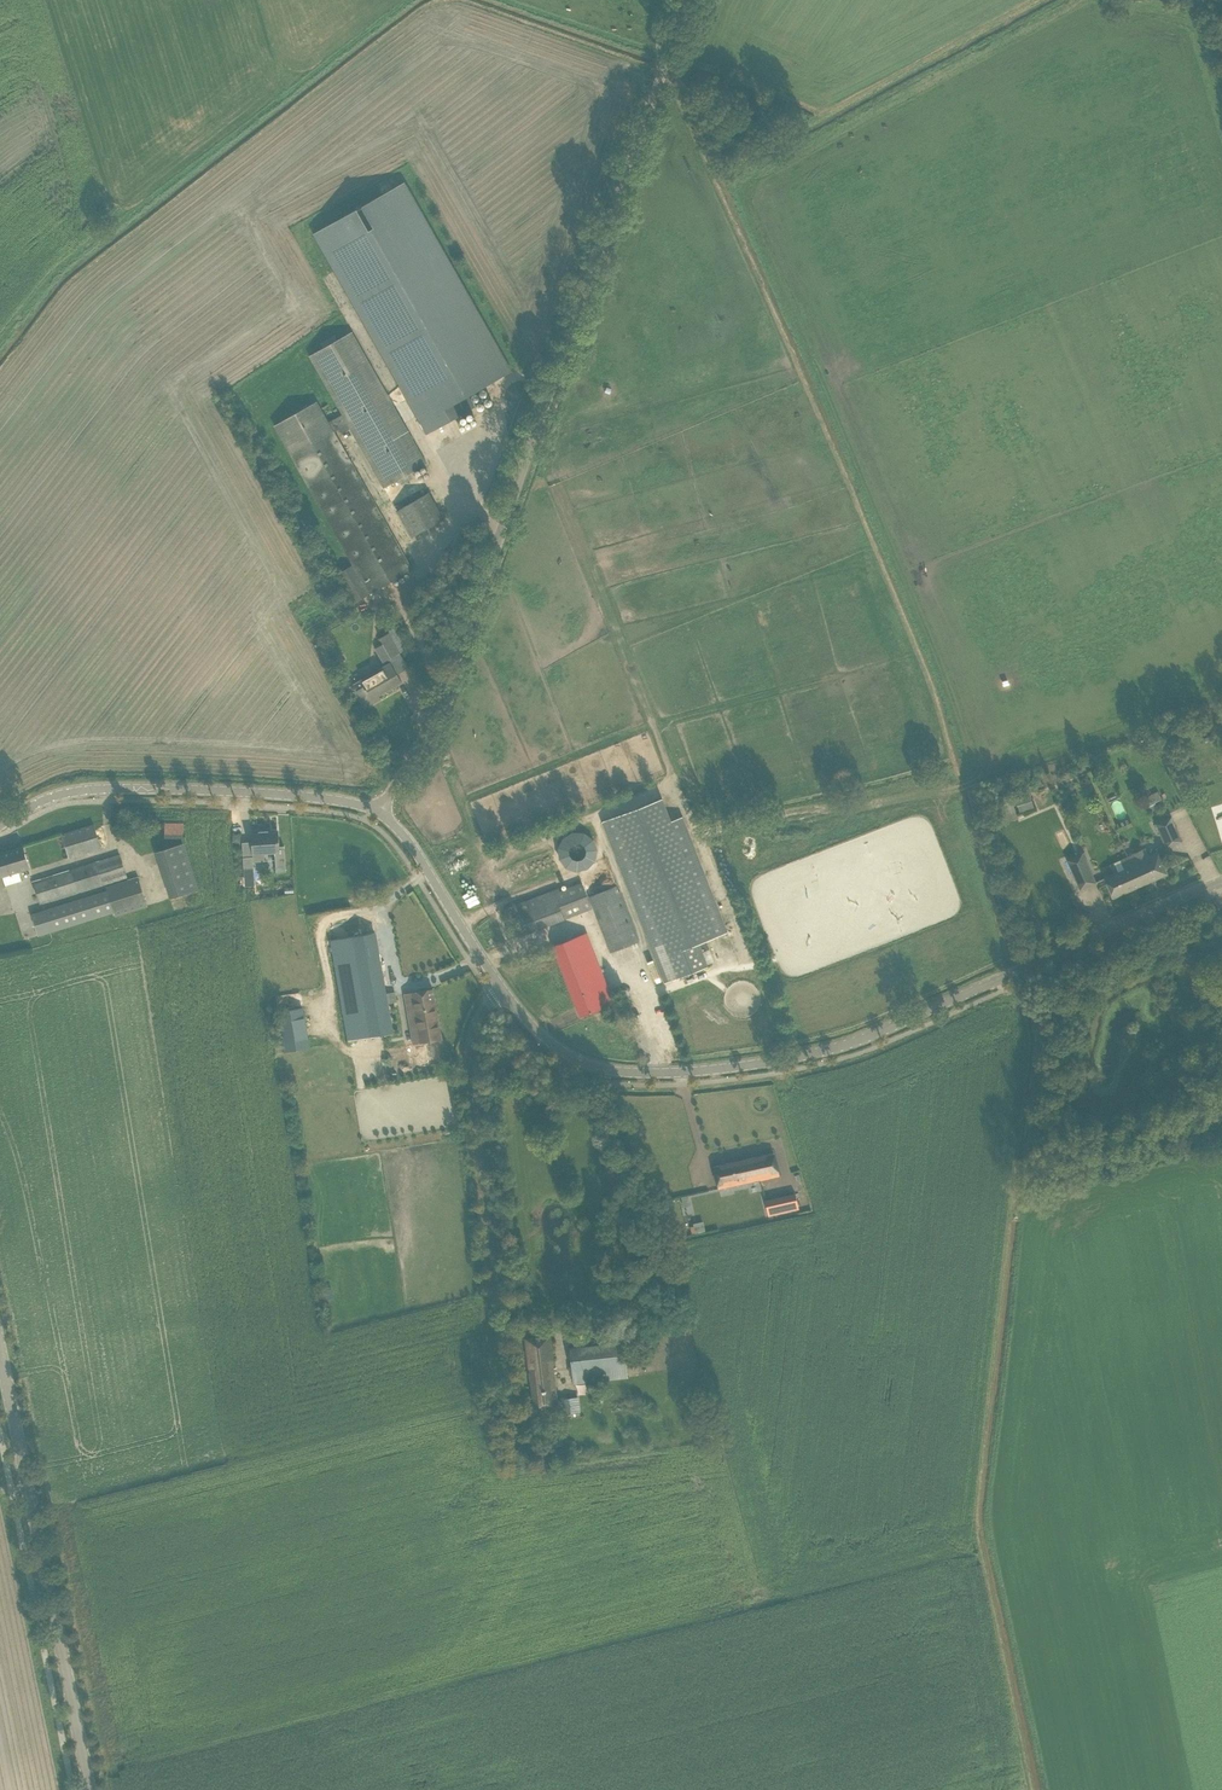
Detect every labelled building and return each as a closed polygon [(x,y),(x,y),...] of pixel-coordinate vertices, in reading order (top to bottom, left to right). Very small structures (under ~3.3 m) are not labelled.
[(404,182),(313,234),(426,434),(474,407),(468,396),(511,371),(404,182)] [(353,565),(338,574),(354,602),(370,593),(371,594),(373,593),(372,592),(412,569),(333,431),(339,428),(342,432),(350,428),(384,488),(427,463),(352,332),(309,356),(341,415),(329,422),(317,401),(274,425),(353,565)] [(396,510),(412,537),(443,519),(428,492),(396,510)] [(375,648),(383,662),(399,653),(388,633),(379,638),(383,643),(375,648)] [(352,685),(351,687),(352,689),(355,689),(355,690),(354,691),(364,708),(381,699),(379,695),(402,682),(390,662),(360,680),(352,685)] [(1154,802),(1161,799),(1157,791),(1144,797),(1151,811),(1157,808),(1154,802)] [(1016,797),(999,804),(1006,823),(1018,818),(1013,805),(1031,798),(1028,793),(1027,793),(1016,797)] [(602,823),(660,972),(664,983),(708,966),(699,943),(728,932),(683,816),(671,821),(662,798),(602,823)] [(1156,823),(1166,848),(1182,841),(1171,816),(1156,823)] [(164,837),(183,838),(183,823),(165,823),(164,837)] [(61,834),(68,857),(101,847),(94,824),(61,834)] [(259,833),(251,834),(252,854),(274,852),(276,872),(286,871),(284,846),(279,846),(278,832),(268,833),(268,831),(268,830),(258,831),(258,832),(259,832),(259,833)] [(155,851),(169,898),(198,889),(184,843),(155,851)] [(22,846),(0,853),(0,876),(0,877),(29,868),(22,846)] [(1144,849),(1127,856),(1140,886),(1167,874),(1162,863),(1157,851),(1147,856),(1144,849)] [(1066,859),(1075,879),(1080,890),(1095,883),(1082,853),(1066,859)] [(33,882),(36,893),(40,904),(127,876),(120,854),(33,882)] [(1140,886),(1127,856),(1111,863),(1115,872),(1104,877),(1113,898),(1140,886)] [(253,868),(253,857),(243,857),(243,868),(253,868)] [(31,914),(38,935),(113,912),(115,916),(147,905),(138,876),(106,886),(107,890),(31,914)] [(509,908),(519,936),(591,908),(582,883),(555,893),(554,890),(509,908)] [(590,896),(611,952),(638,942),(617,886),(590,896)] [(326,924),(329,941),(330,941),(347,1041),(392,1033),(372,915),(326,924)] [(554,946),(581,1015),(612,1003),(584,934),(554,946)] [(405,994),(408,1012),(413,1043),(441,1038),(433,989),(405,994)] [(278,1012),(285,1052),(309,1048),(302,1007),(278,1012)] [(713,1166),(718,1188),(760,1179),(760,1180),(779,1175),(773,1153),(713,1166)] [(398,1194),(388,1195),(390,1209),(400,1208),(398,1194)] [(777,1197),(765,1200),(768,1215),(781,1212),(777,1197)] [(526,1339),(534,1406),(557,1403),(549,1336),(526,1339)] [(572,1347),(575,1382),(627,1376),(623,1342),(572,1347)]
